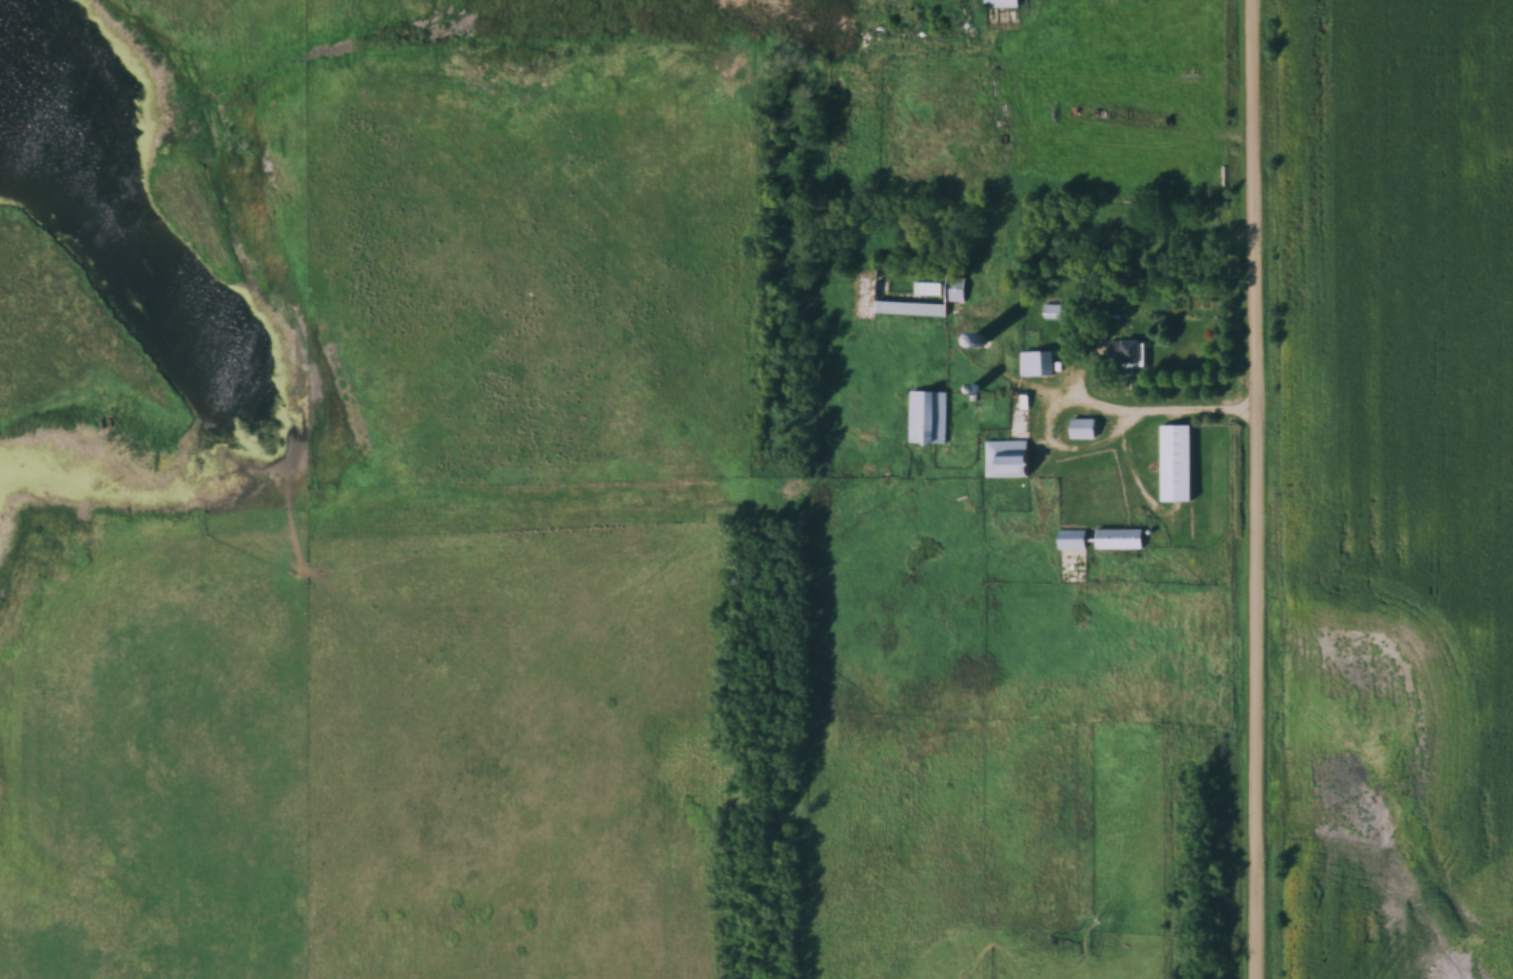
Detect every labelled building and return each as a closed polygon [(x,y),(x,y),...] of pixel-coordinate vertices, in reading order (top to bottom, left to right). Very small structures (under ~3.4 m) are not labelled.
[(986,23),(1001,23),(1001,7),(1018,7),(1018,0),(986,0),(986,23)] [(1061,305),(1045,305),(1045,319),(1061,319),(1061,305)] [(985,336),(976,335),(975,347),(985,348),(985,336)] [(1111,369),(1147,369),(1147,341),(1111,341),(1111,369)] [(1021,352),(1021,377),(1054,377),(1054,352),(1021,352)] [(947,443),(947,391),(910,391),(910,443),(947,443)] [(1095,418),(1071,418),(1071,439),(1095,439),(1095,418)] [(1162,501),(1192,501),(1192,424),(1162,424),(1162,501)] [(1029,440),(986,440),(986,476),(1029,476),(1029,440)] [(1097,549),(1143,549),(1143,528),(1097,528),(1097,549)] [(1087,529),(1059,529),(1059,548),(1087,548),(1087,529)]
